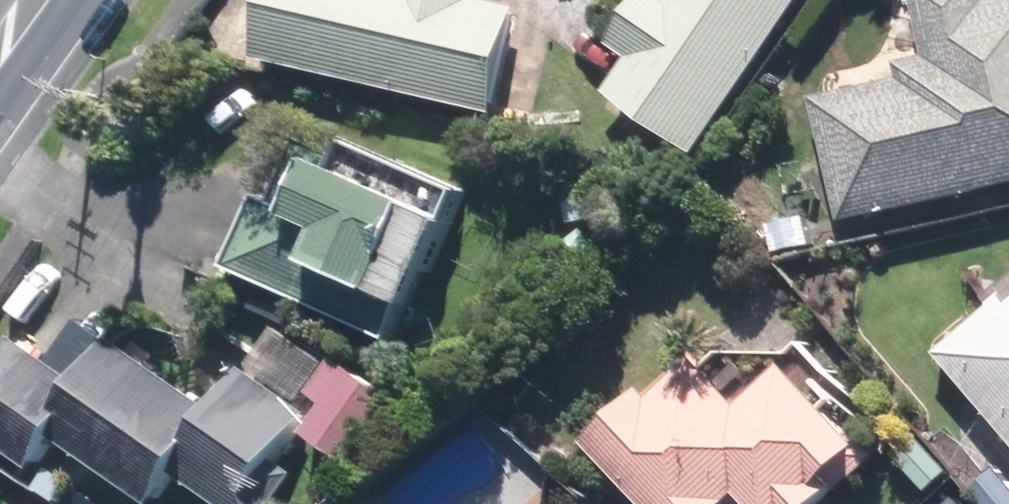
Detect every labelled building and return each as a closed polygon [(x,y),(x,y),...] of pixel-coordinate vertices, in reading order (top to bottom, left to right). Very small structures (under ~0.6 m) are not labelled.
[(482,0),(272,0),(258,59),(489,115),(515,10),(481,2),(482,0)] [(611,47),(626,57),(600,97),(696,160),(803,0),(642,0),(611,47)] [(839,223),(1008,181),(1008,4),(993,8),(991,0),(913,0),(928,61),(899,68),(902,81),(809,104),(839,223)] [(262,195),(229,270),(397,344),(463,194),(349,143),(341,161),(305,146),(280,203),(262,195)] [(810,208),(770,217),(778,259),(819,251),(810,208)] [(1000,296),(935,352),(1008,438),(1008,307),(1000,296)] [(326,360),(276,323),(200,425),(265,473),(306,418),(291,407),(326,360)] [(179,443),(205,410),(114,338),(72,392),(170,469),(186,448),(179,443)] [(73,378),(14,340),(0,361),(0,443),(36,466),(66,420),(52,411),(73,378)] [(593,447),(647,503),(827,503),(874,459),(794,375),(749,418),(704,371),(667,406),(652,391),(593,447)] [(998,470),(969,495),(976,503),(1008,503),(1008,482),(998,470)]
